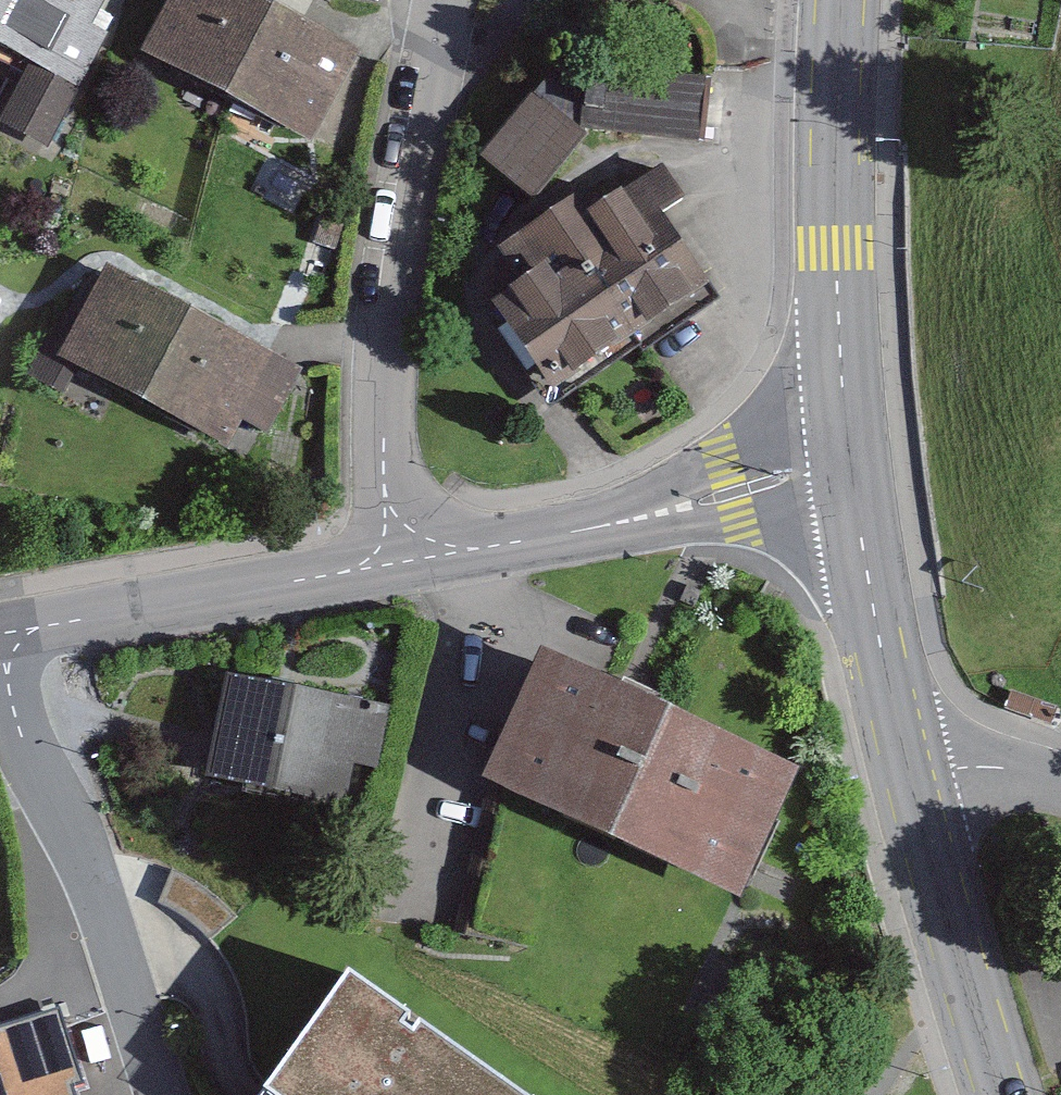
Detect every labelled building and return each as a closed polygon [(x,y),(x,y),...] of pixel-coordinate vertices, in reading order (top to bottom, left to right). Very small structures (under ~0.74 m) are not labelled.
[(122,0),(0,0),(0,58),(24,70),(0,120),(0,127),(52,152),(125,1),(122,0)] [(236,0),(164,0),(135,67),(218,103),(259,10),(236,0)] [(342,46),(259,10),(218,103),(301,139),(342,46)] [(570,73),(548,67),(461,163),(506,212),(564,159),(553,139),(564,138),(570,73)] [(708,85),(570,73),(564,138),(702,151),(708,85)] [(494,288),(459,312),(528,409),(704,284),(634,185),(576,226),(556,198),(472,257),(494,288)] [(197,312),(93,266),(50,363),(155,409),(197,312)] [(302,358),(197,312),(155,409),(259,454),(302,358)] [(363,712),(207,672),(181,777),(336,816),(363,712)] [(754,771),(531,677),(476,805),(699,899),(754,771)] [(351,981),(270,1094),(514,1094),(351,981)] [(69,1091),(82,1086),(58,1015),(0,1035),(0,1094),(71,1094),(69,1091)]
